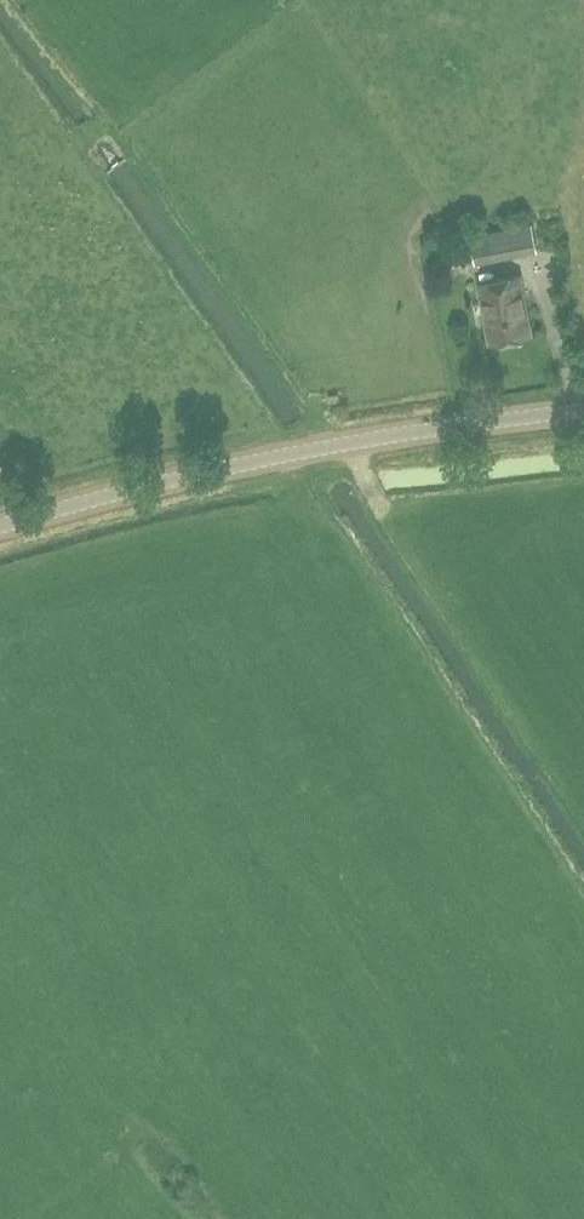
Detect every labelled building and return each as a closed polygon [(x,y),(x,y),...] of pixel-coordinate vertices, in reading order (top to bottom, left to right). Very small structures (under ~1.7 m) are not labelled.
[(470,237),(474,260),(537,247),(532,225),(470,237)] [(479,283),(491,344),(531,336),(519,275),(479,283)]
